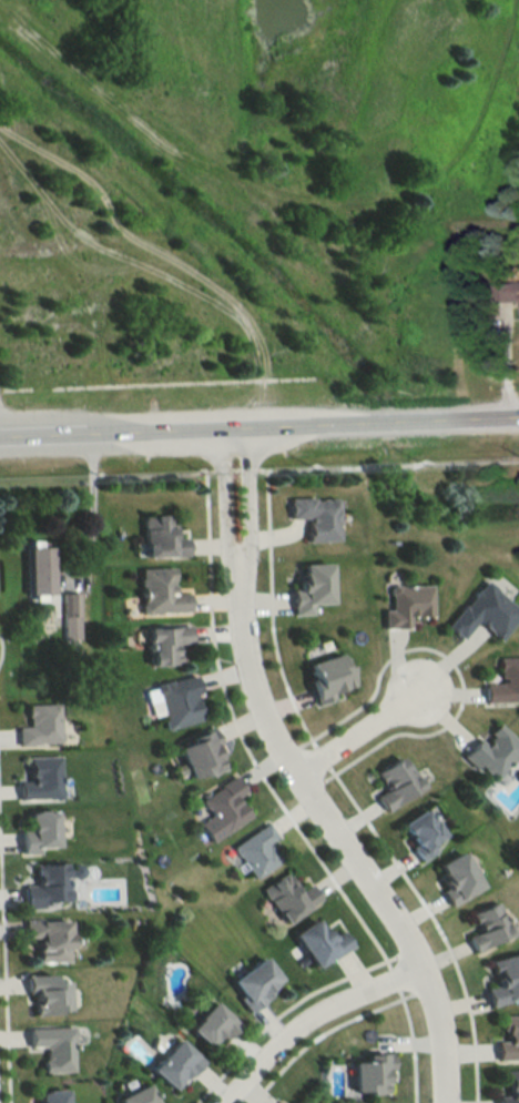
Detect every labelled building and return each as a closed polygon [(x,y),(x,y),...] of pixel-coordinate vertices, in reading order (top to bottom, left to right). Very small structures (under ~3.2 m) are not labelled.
[(493,284),(493,303),(518,303),(518,313),(518,284),(493,284)] [(286,498),(309,497),(311,500),(316,500),(317,498),(322,498),(324,499),(325,497),(332,498),(335,500),(335,507),(334,508),(336,539),(304,542),(303,536),(305,536),(304,523),(306,523),(305,517),(287,518),(286,498)] [(141,515),(165,514),(165,526),(170,526),(171,537),(184,536),(185,556),(142,557),(141,527),(140,525),(139,520),(141,518),(141,515)] [(23,546),(50,546),(51,593),(24,594),(23,546)] [(298,564),(326,563),(328,604),(309,605),(311,615),(289,616),(288,588),(294,588),(294,585),(296,581),(296,571),(299,571),(298,564)] [(138,568),(170,567),(171,593),(186,593),(187,613),(147,614),(146,615),(141,615),(139,611),(138,605),(140,601),(139,586),(136,585),(136,579),(139,577),(138,568)] [(482,579),(495,589),(492,591),(518,613),(496,639),(474,621),(458,640),(441,626),(459,604),(461,605),(469,595),(469,593),(472,590),(475,589),(482,579)] [(388,585),(395,584),(396,586),(428,584),(430,617),(416,617),(416,616),(407,616),(407,628),(380,629),(379,608),(388,608),(387,595),(386,593),(386,587),(388,585)] [(60,591),(77,591),(77,639),(60,639),(60,591)] [(143,628),(186,626),(186,642),(174,642),(174,650),(177,650),(177,665),(150,666),(146,662),(146,654),(145,654),(144,647),(146,647),(146,642),(144,644),(143,628)] [(304,664),(336,652),(340,666),(344,665),(350,685),(336,689),(336,690),(329,692),(332,699),(314,705),(305,679),(309,678),(304,664)] [(495,658),(518,657),(518,701),(517,702),(512,702),(511,701),(481,702),(481,684),(497,684),(497,680),(500,680),(500,678),(497,678),(497,669),(496,669),(495,658)] [(154,684),(160,682),(161,684),(162,684),(162,681),(167,680),(169,681),(193,675),(197,691),(187,695),(189,698),(193,696),(200,720),(164,730),(161,719),(163,719),(156,694),(154,692),(153,688),(154,684)] [(24,704),(57,702),(58,731),(59,732),(59,740),(58,742),(35,743),(35,745),(16,746),(16,727),(27,727),(27,716),(24,716),(24,704)] [(495,722),(518,745),(518,747),(517,750),(517,752),(511,759),(509,759),(500,769),(499,772),(493,777),(489,778),(485,772),(482,772),(479,769),(479,766),(476,763),(472,768),(458,755),(475,737),(481,743),(486,740),(486,737),(488,735),(485,732),(495,722)] [(212,732),(217,745),(212,747),(222,769),(204,778),(202,773),(189,779),(175,749),(189,743),(186,739),(205,730),(207,735),(212,732)] [(26,756),(58,755),(59,788),(60,789),(60,796),(58,799),(51,799),(50,798),(19,798),(18,782),(28,781),(28,771),(26,771),(26,756)] [(370,772),(395,757),(401,767),(405,765),(419,787),(384,811),(373,796),(381,790),(370,772)] [(233,776),(243,791),(234,797),(247,816),(208,842),(196,823),(208,814),(205,808),(203,807),(200,802),(200,799),(218,787),(217,786),(233,776)] [(419,808),(427,821),(429,820),(440,836),(427,843),(432,851),(417,862),(407,847),(410,844),(396,823),(419,808)] [(32,810),(54,810),(55,846),(37,847),(37,852),(20,853),(19,831),(28,831),(27,813),(32,813),(32,810)] [(265,822),(275,837),(264,844),(265,846),(266,844),(271,851),(272,850),(278,861),(252,879),(230,846),(265,822)] [(457,851),(477,887),(460,895),(461,897),(446,905),(438,890),(441,889),(437,881),(439,880),(436,873),(438,872),(434,864),(457,851)] [(33,866),(63,864),(65,901),(40,902),(41,908),(21,909),(21,886),(34,886),(34,878),(32,878),(32,871),(34,871),(33,866)] [(258,888),(282,871),(285,876),(286,876),(292,883),(289,884),(295,892),(307,884),(318,899),(283,923),(266,900),(264,898),(261,893),(261,891),(258,888)] [(493,901),(508,934),(486,943),(487,944),(471,952),(464,935),(472,931),(465,913),(493,901)] [(22,919),(39,919),(39,921),(67,920),(68,950),(65,950),(67,961),(35,962),(34,937),(23,937),(22,919)] [(289,934),(312,919),(316,925),(319,923),(328,937),(339,929),(350,945),(329,959),(328,957),(312,968),(289,934)] [(486,960),(518,951),(518,996),(503,1000),(503,1001),(487,1005),(482,988),(492,985),(486,960)] [(228,981),(261,959),(275,980),(269,984),(272,985),(266,990),(268,992),(261,998),(264,1001),(246,1014),(235,999),(240,995),(228,981)] [(24,974),(50,973),(50,982),(64,981),(65,1010),(53,1010),(53,1014),(32,1015),(31,993),(26,993),(24,974)] [(210,1001),(222,1013),(224,1011),(238,1023),(224,1039),(217,1032),(205,1046),(187,1030),(196,1020),(194,1018),(210,1001)] [(498,1014),(518,1014),(518,1061),(517,1060),(492,1060),(492,1041),(501,1040),(501,1034),(502,1034),(502,1029),(498,1029),(498,1014)] [(28,1028),(71,1026),(71,1030),(72,1031),(72,1035),(70,1038),(71,1071),(40,1072),(40,1060),(44,1060),(42,1059),(42,1055),(43,1054),(43,1049),(41,1049),(41,1046),(28,1046),(28,1028)] [(174,1039),(185,1049),(186,1048),(202,1061),(189,1075),(186,1073),(170,1091),(146,1070),(174,1039)] [(363,1054),(388,1053),(389,1071),(383,1072),(384,1094),(363,1094),(363,1091),(349,1092),(348,1062),(364,1062),(363,1054)] [(499,1070),(518,1069),(518,1102),(494,1102),(493,1095),(503,1094),(503,1083),(499,1083),(499,1070)] [(145,1083),(155,1102),(118,1102),(115,1099),(126,1094),(121,1082),(129,1077),(134,1089),(145,1083)] [(63,1090),(63,1102),(37,1102),(37,1093),(43,1093),(42,1091),(63,1090)]
